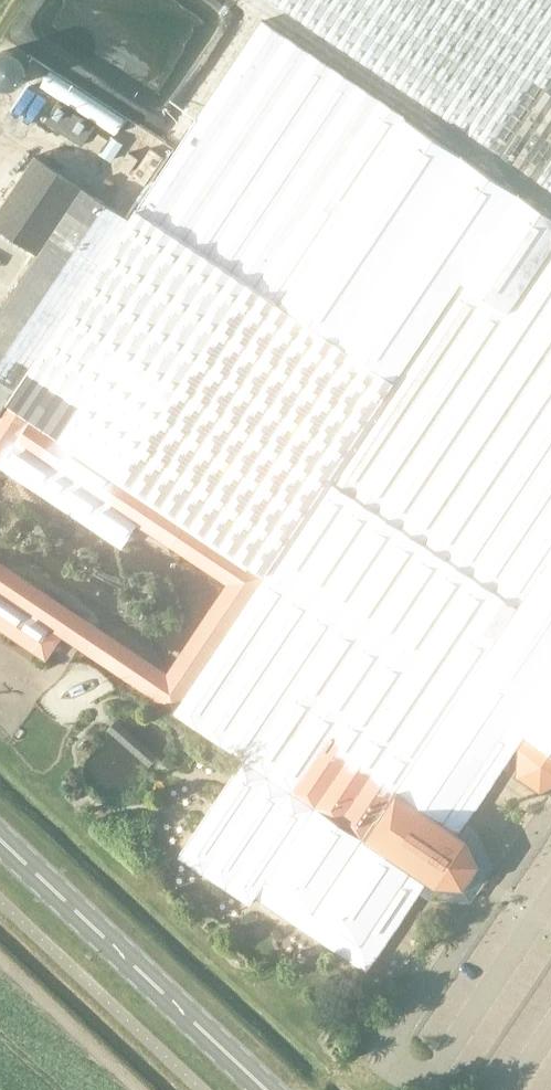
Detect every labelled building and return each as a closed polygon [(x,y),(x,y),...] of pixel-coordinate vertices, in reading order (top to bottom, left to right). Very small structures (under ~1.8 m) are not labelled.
[(536,179),(535,180),(550,191),(550,0),(268,0),(536,179)] [(0,309),(0,412),(8,401),(32,417),(61,437),(118,475),(154,499),(267,574),(173,713),(241,759),(175,856),(247,904),(251,897),(364,973),(425,882),(440,892),(460,888),(468,877),(477,864),(464,838),(458,833),(515,748),(513,776),(538,793),(550,787),(550,216),(520,195),(404,117),(262,22),(137,208),(129,220),(35,155),(0,207),(0,229),(37,254),(0,309)] [(54,95),(114,130),(123,115),(45,68),(31,92),(49,103),(54,95)] [(58,101),(45,121),(82,145),(95,125),(58,101)] [(120,147),(129,134),(118,127),(109,139),(120,147)] [(151,148),(132,176),(144,185),(163,157),(151,148)] [(129,153),(120,166),(129,172),(138,159),(129,153)] [(118,475),(61,437),(32,417),(8,401),(0,412),(0,469),(86,526),(121,549),(136,525),(224,584),(166,671),(44,590),(0,561),(0,634),(46,665),(63,640),(173,713),(267,574),(154,499),(118,475)] [(82,686),(97,664),(65,643),(39,682),(56,693),(67,677),(82,686)]
